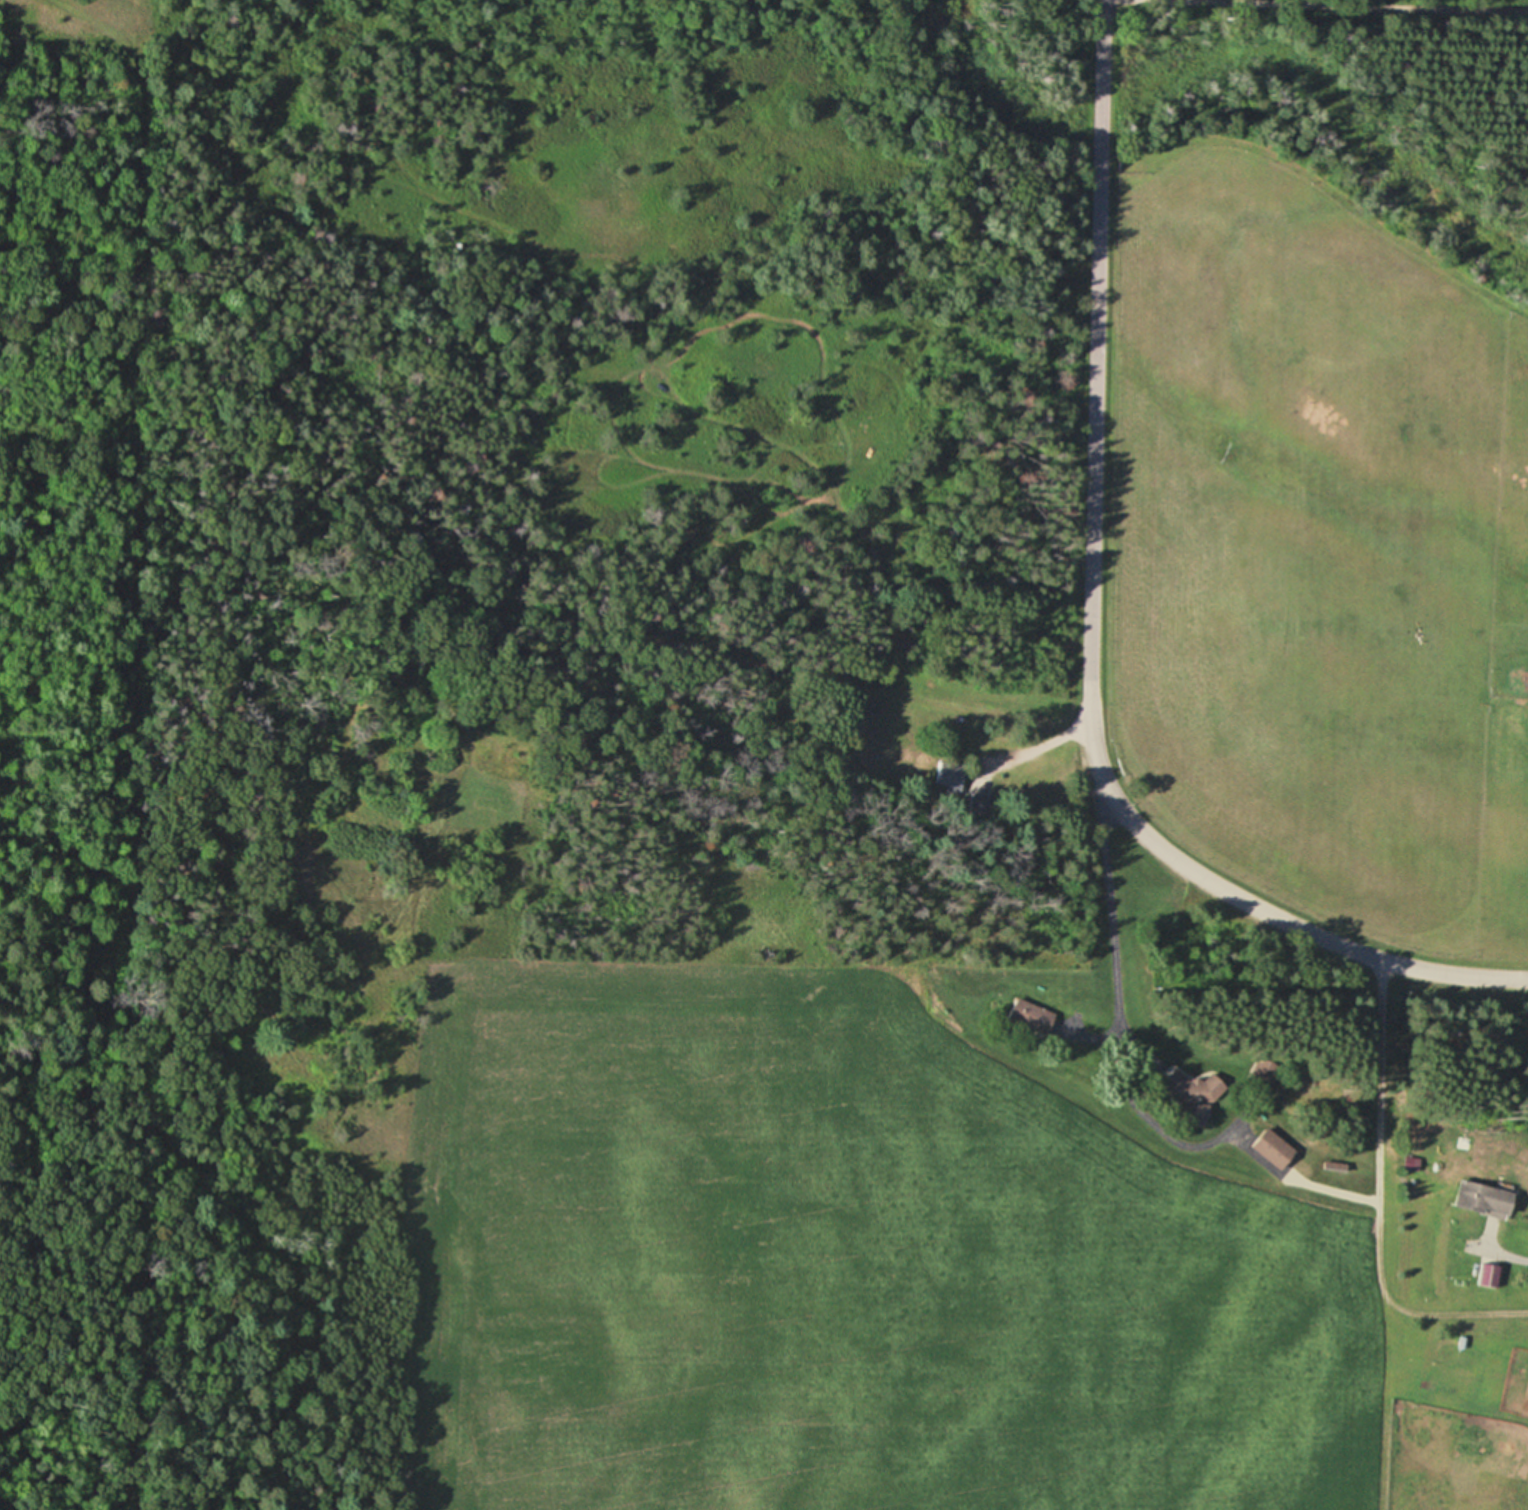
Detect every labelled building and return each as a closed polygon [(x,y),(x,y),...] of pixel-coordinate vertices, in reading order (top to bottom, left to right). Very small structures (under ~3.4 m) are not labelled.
[(966,792),(964,766),(937,768),(939,786),(948,786),(949,794),(966,792)] [(1047,1035),(1056,1013),(1017,996),(1007,1018),(1047,1035)] [(1183,1095),(1182,1123),(1211,1124),(1212,1081),(1171,1080),(1171,1079),(1163,1079),(1162,1095),(1183,1095)] [(1272,1155),(1280,1147),(1274,1140),(1265,1147),(1272,1155)] [(1456,1206),(1510,1219),(1516,1193),(1462,1181),(1456,1206)] [(1478,1284),(1497,1287),(1500,1264),(1480,1262),(1478,1284)]
